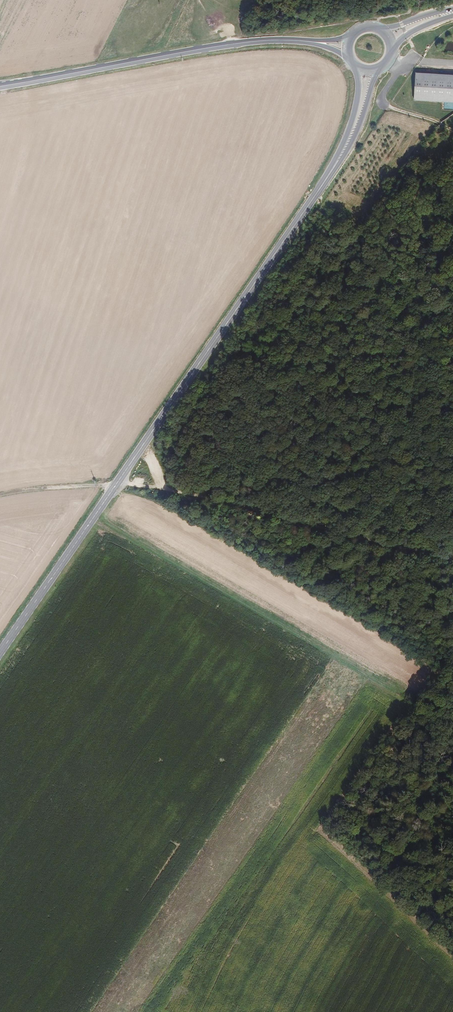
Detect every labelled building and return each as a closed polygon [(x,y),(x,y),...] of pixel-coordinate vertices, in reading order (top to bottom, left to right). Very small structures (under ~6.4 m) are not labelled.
[(414,73),(412,99),(452,101),(452,76),(414,73)]
